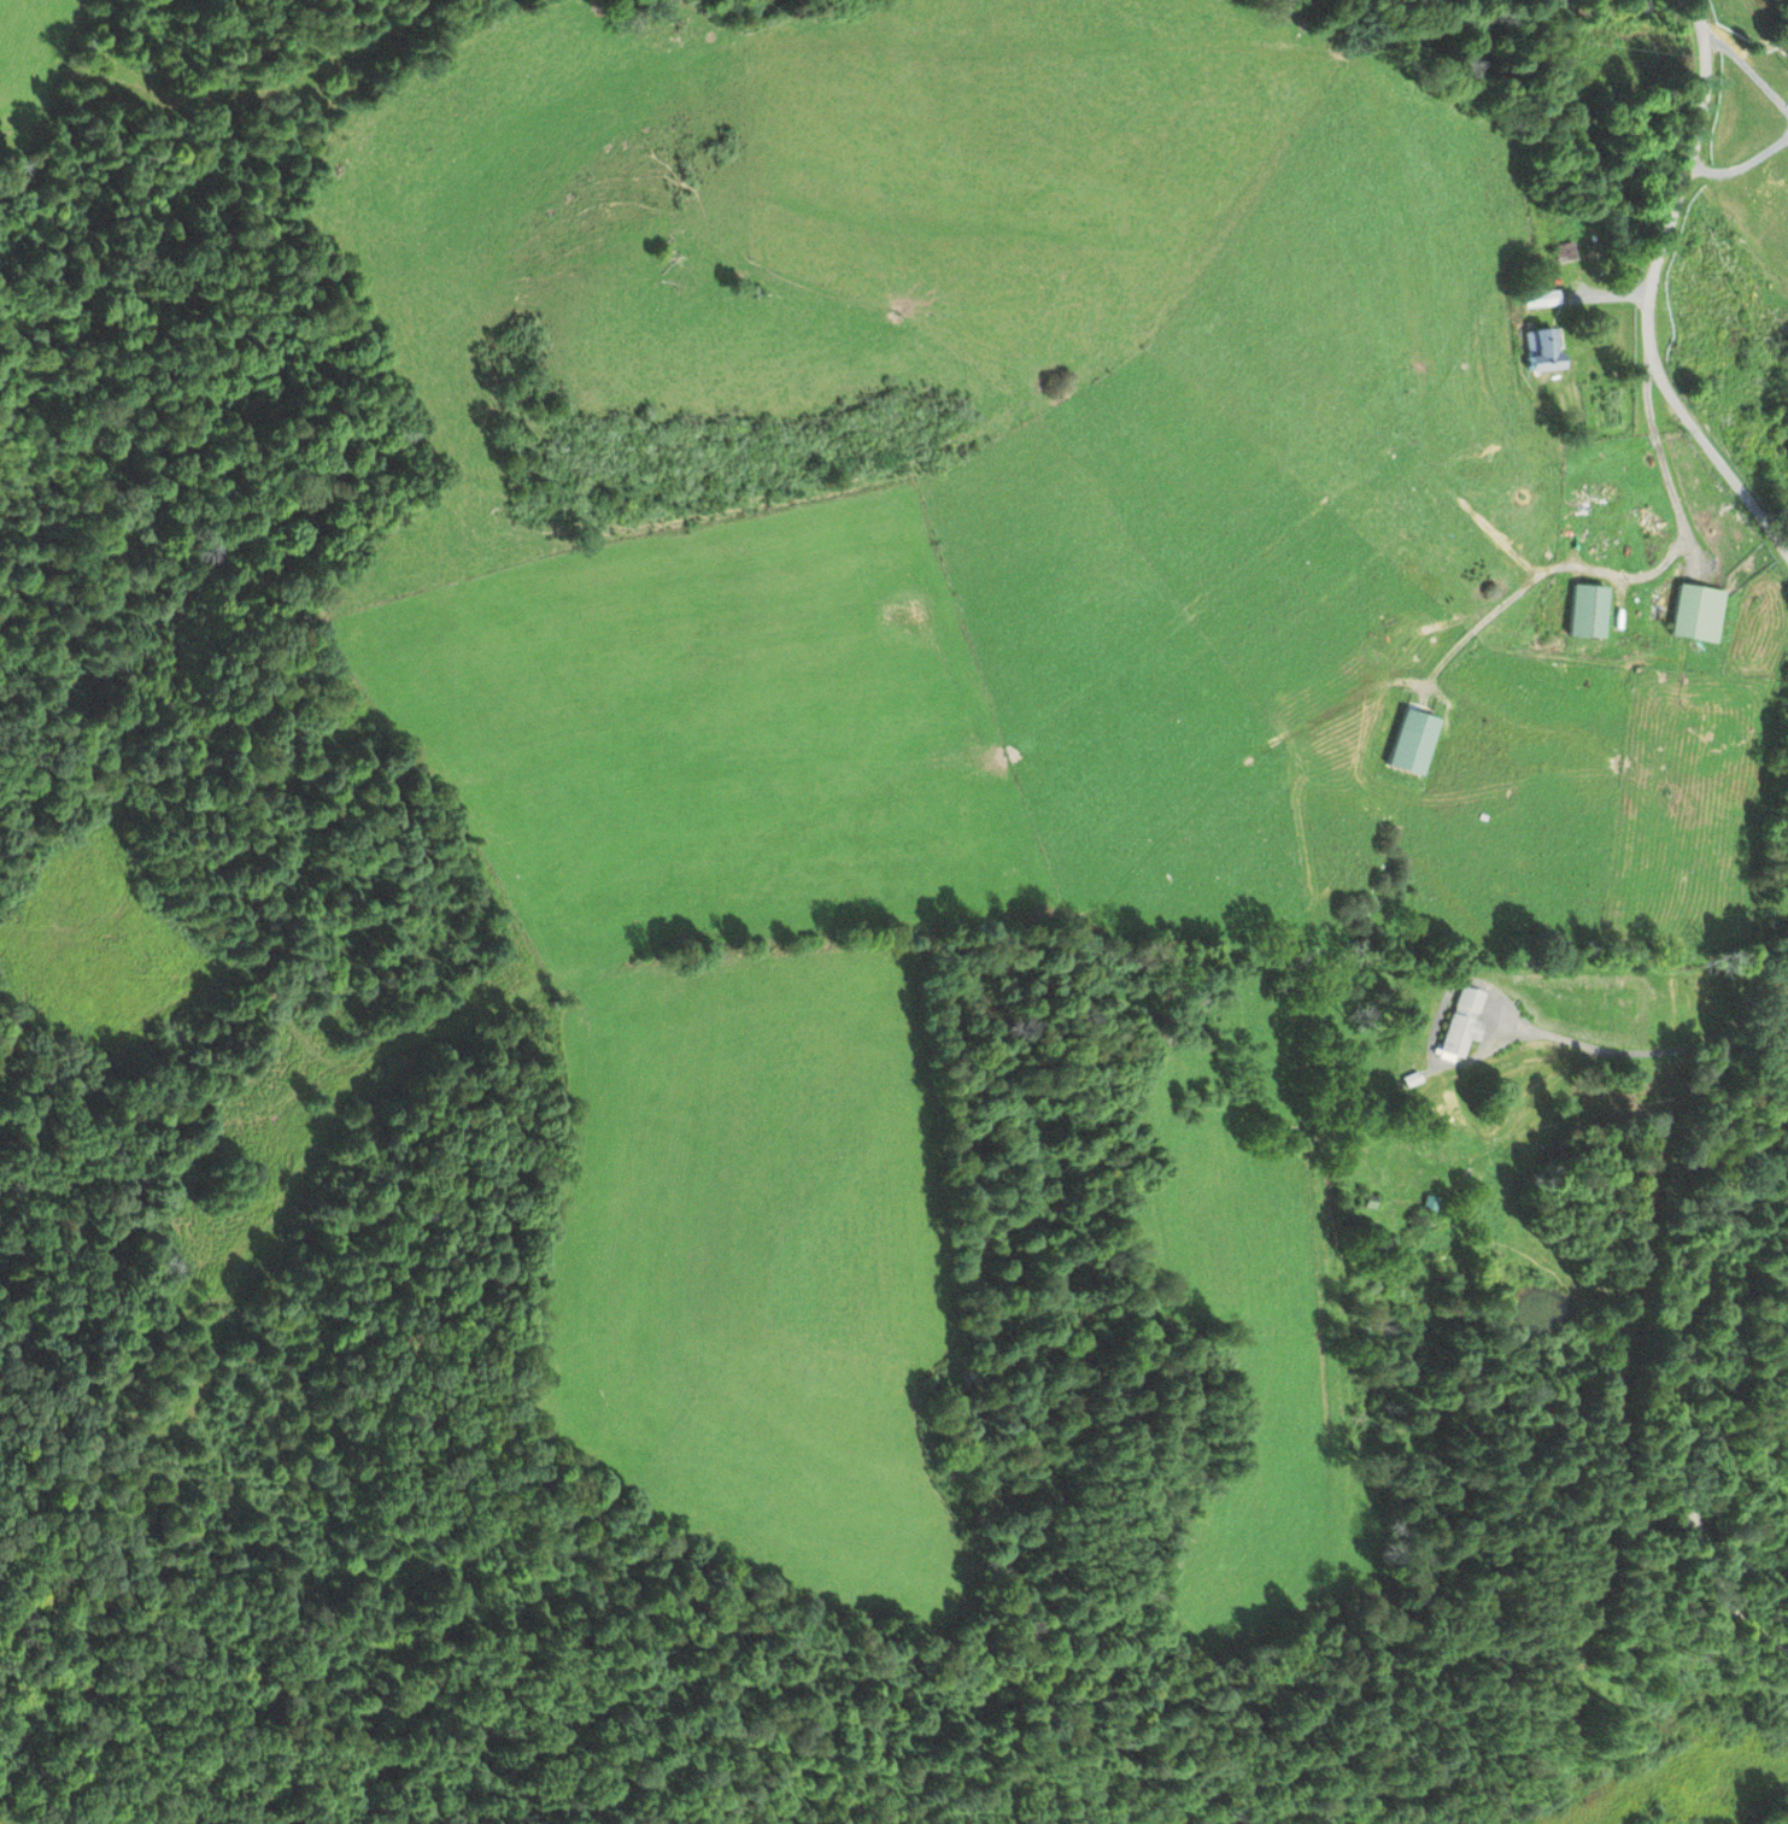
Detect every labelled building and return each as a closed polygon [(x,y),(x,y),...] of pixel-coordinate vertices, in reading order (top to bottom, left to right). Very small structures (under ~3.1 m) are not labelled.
[(1557,264),(1575,259),(1571,244),(1553,249),(1557,264)] [(1525,294),(1525,309),(1559,309),(1559,294),(1525,294)] [(1557,372),(1557,330),(1529,330),(1529,372),(1557,372)] [(1724,593),(1679,585),(1670,637),(1715,645),(1724,593)] [(1603,620),(1591,620),(1591,661),(1603,661),(1603,620)] [(1475,1023),(1483,995),(1459,988),(1439,1055),(1461,1062),(1467,1041),(1475,1044),(1481,1025),(1475,1023)]
